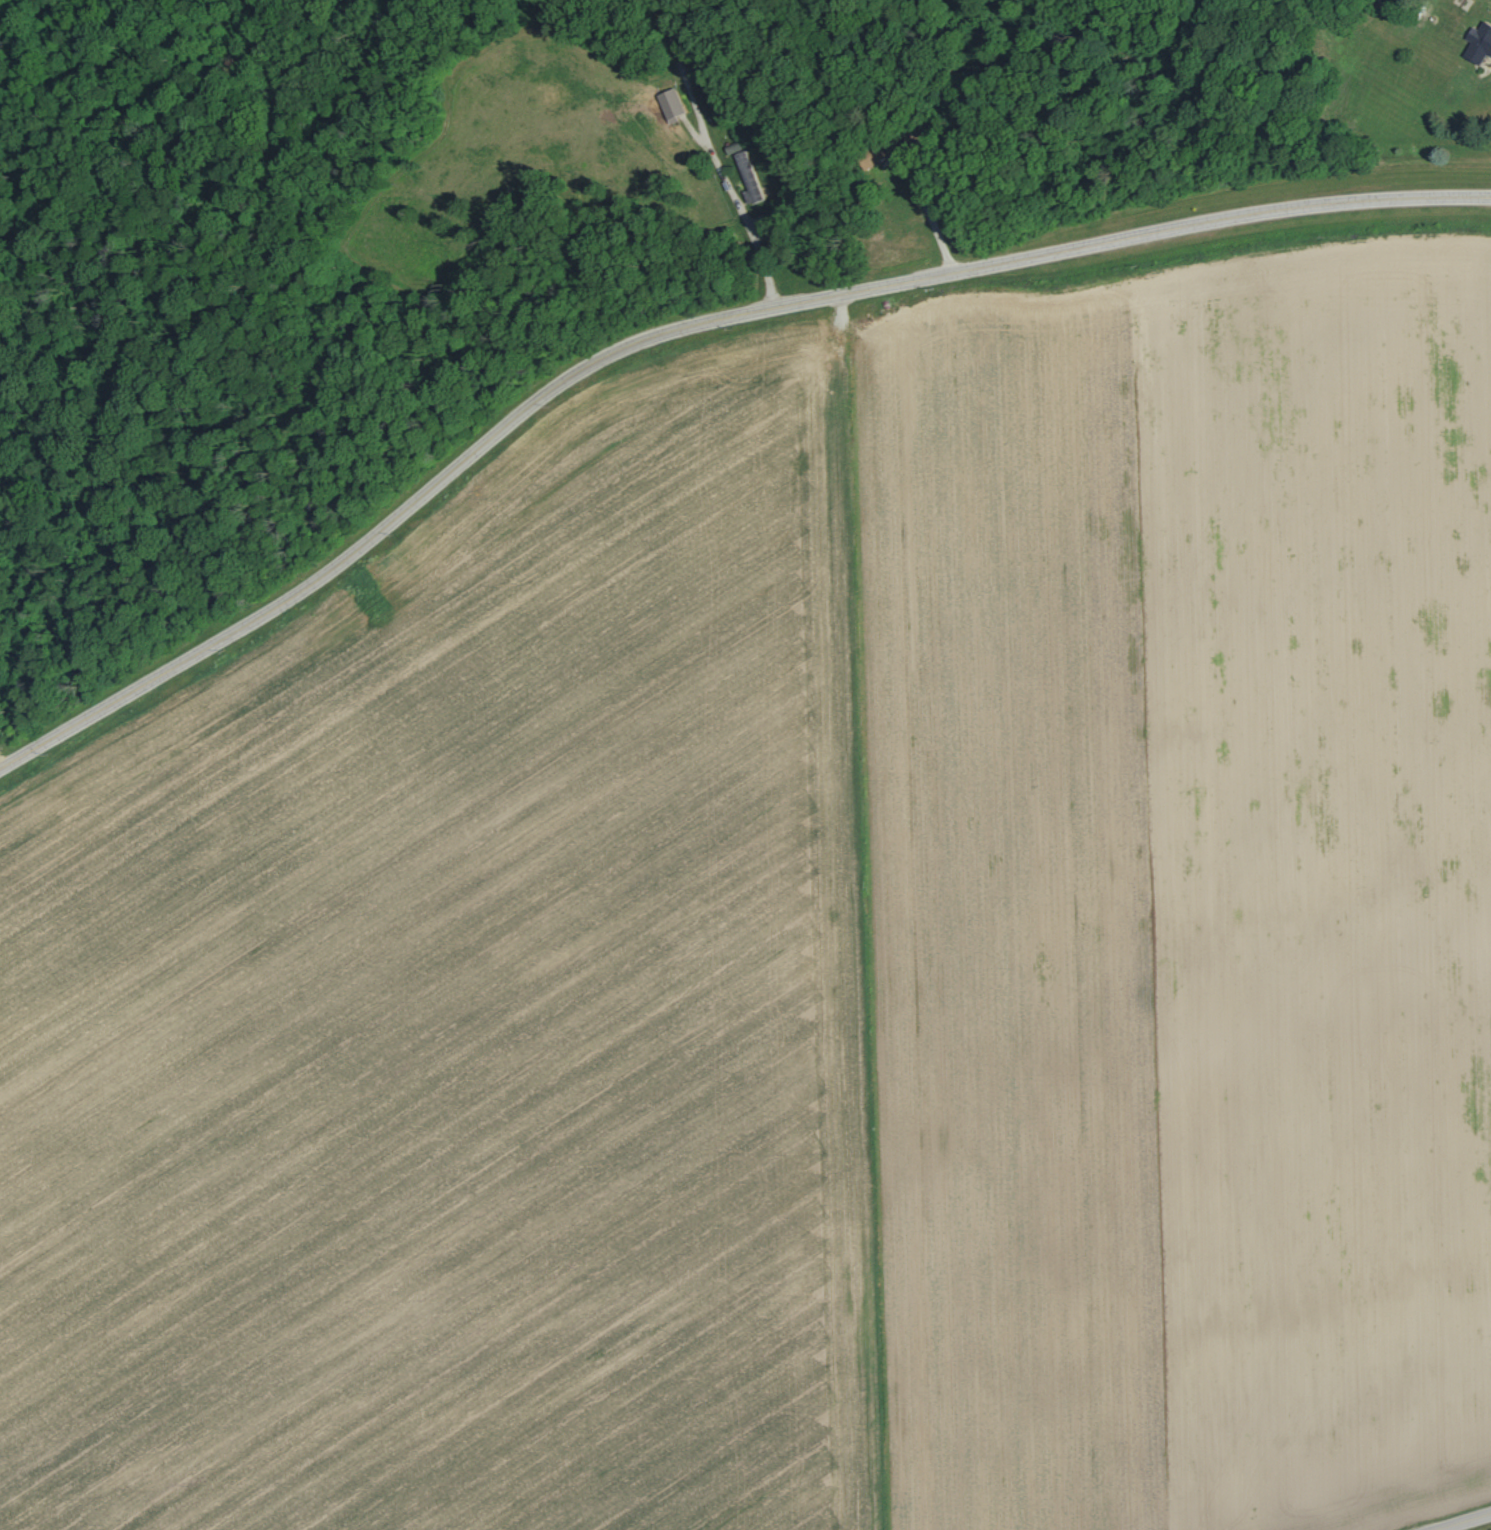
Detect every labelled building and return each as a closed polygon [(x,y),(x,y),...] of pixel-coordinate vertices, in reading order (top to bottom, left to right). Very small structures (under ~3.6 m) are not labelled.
[(1490,43),(1490,25),(1481,20),(1476,29),(1470,26),(1463,38),(1469,41),(1461,55),(1479,65),(1490,43)] [(673,115),(682,111),(672,87),(654,94),(666,124),(675,120),(673,115)] [(761,199),(744,150),(733,153),(745,190),(741,191),(745,204),(761,199)]
